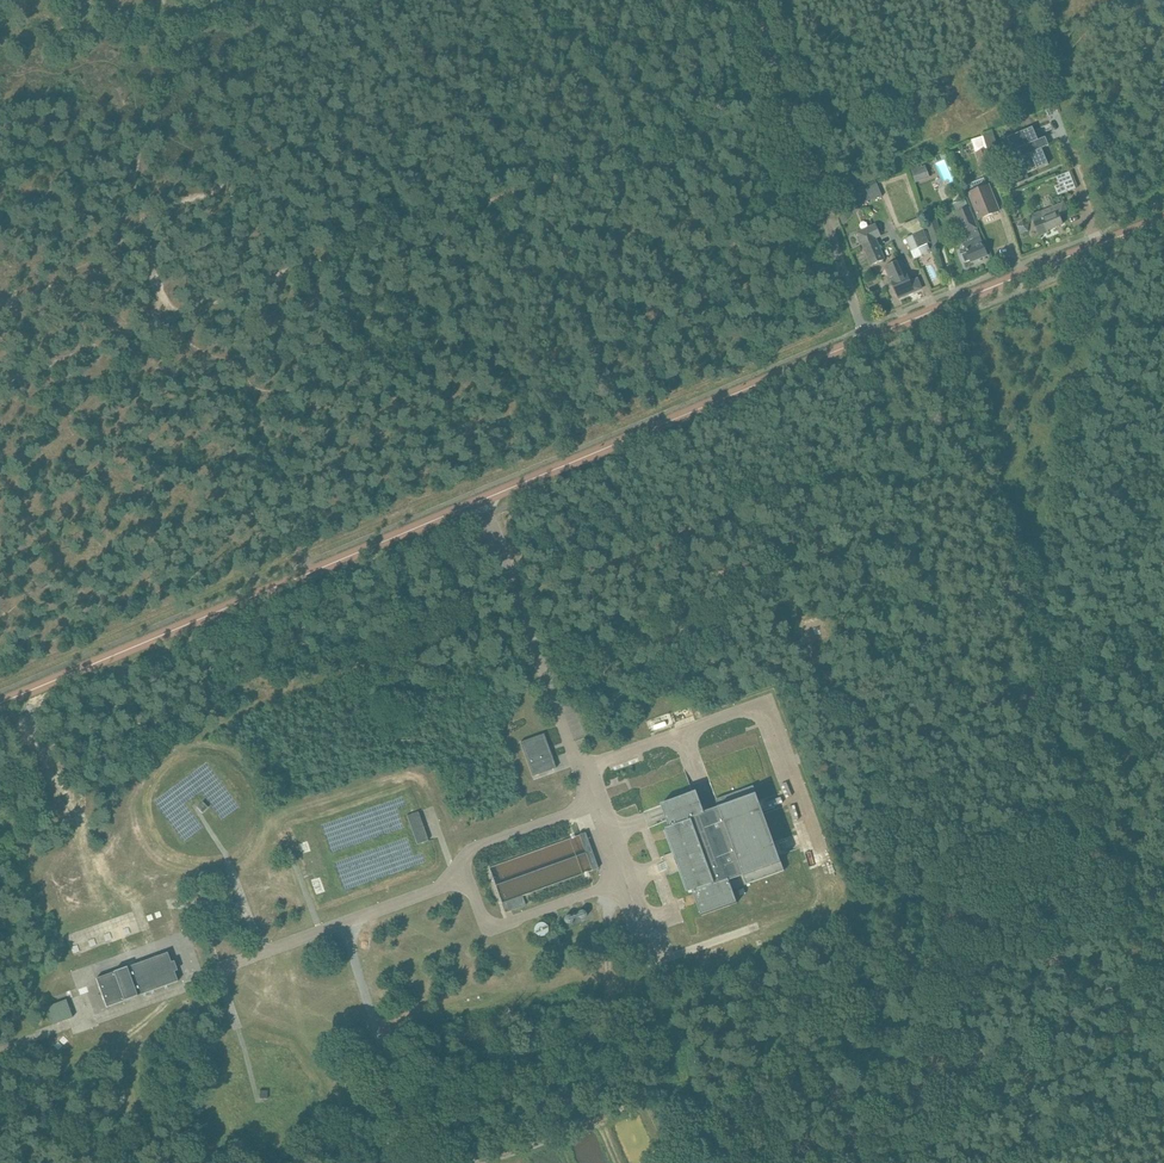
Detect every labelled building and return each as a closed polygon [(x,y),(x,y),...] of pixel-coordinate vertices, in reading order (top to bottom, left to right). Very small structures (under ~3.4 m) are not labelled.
[(1033,127),(1007,138),(1013,151),(1019,149),(1023,157),(1030,153),(1037,169),(1048,164),(1042,148),(1046,146),(1043,138),(1038,140),(1034,130),(1033,127)] [(994,133),(983,136),(987,149),(995,146),(998,146),(994,133)] [(987,149),(976,153),(983,175),(994,171),(987,149)] [(913,168),(916,182),(938,178),(935,163),(913,168)] [(1069,172),(1056,177),(1059,185),(1064,183),(1067,192),(1076,188),(1069,172)] [(984,178),(968,185),(971,193),(968,194),(979,219),(999,211),(989,185),(987,186),(984,178)] [(876,181),(848,192),(856,200),(854,203),(860,209),(870,199),(872,201),(882,197),(876,181)] [(1026,191),(1005,199),(1017,230),(1026,227),(1019,207),(1030,203),(1026,191)] [(965,200),(954,204),(958,213),(957,213),(965,233),(968,242),(964,244),(967,252),(962,254),(965,262),(971,260),(971,263),(987,256),(980,238),(981,238),(977,228),(969,208),(968,208),(965,200)] [(1039,212),(1032,215),(1035,222),(1040,236),(1049,232),(1048,230),(1063,224),(1058,214),(1067,210),(1064,203),(1040,212),(1039,212)] [(933,208),(923,211),(930,233),(940,230),(933,208)] [(859,232),(857,232),(860,240),(862,243),(871,265),(884,259),(875,238),(880,235),(876,225),(859,232)] [(919,248),(911,251),(914,259),(931,252),(928,244),(929,243),(924,229),(913,234),(919,248)] [(889,266),(888,270),(889,275),(899,298),(921,289),(918,282),(917,280),(914,281),(910,283),(905,269),(901,264),(898,262),(889,266)] [(923,267),(932,283),(942,278),(932,262),(923,267)] [(544,734),(520,743),(533,777),(556,768),(544,734)] [(639,776),(643,786),(660,780),(656,769),(639,776)] [(694,793),(661,805),(668,821),(670,828),(666,830),(671,842),(675,852),(682,872),(686,884),(689,893),(694,892),(702,916),(737,903),(732,889),(747,884),(746,883),(748,882),(785,869),(780,855),(775,842),(764,814),(760,801),(754,786),(716,800),(719,807),(705,813),(697,792),(694,793)] [(284,798),(275,802),(278,807),(286,804),(284,798)] [(202,802),(197,807),(202,813),(208,808),(202,802)] [(419,812),(407,815),(417,845),(428,841),(419,812)] [(801,837),(806,852),(823,846),(818,831),(801,837)] [(585,833),(579,835),(592,871),(598,869),(585,833)] [(489,868),(502,904),(523,896),(592,871),(579,835),(489,868)] [(523,896),(502,904),(505,913),(526,906),(523,896)] [(571,909),(586,905),(584,900),(570,904),(571,909)] [(587,905),(560,915),(565,929),(592,919),(587,905)] [(93,940),(74,941),(73,933),(70,934),(71,952),(93,951),(93,940)] [(168,953),(97,979),(107,1007),(178,982),(168,953)] [(63,1001),(46,1007),(53,1025),(68,1020),(73,1018),(66,1000),(63,1001)] [(259,1095),(259,1099),(264,1099),(267,1099),(267,1091),(259,1091),(259,1095)]
